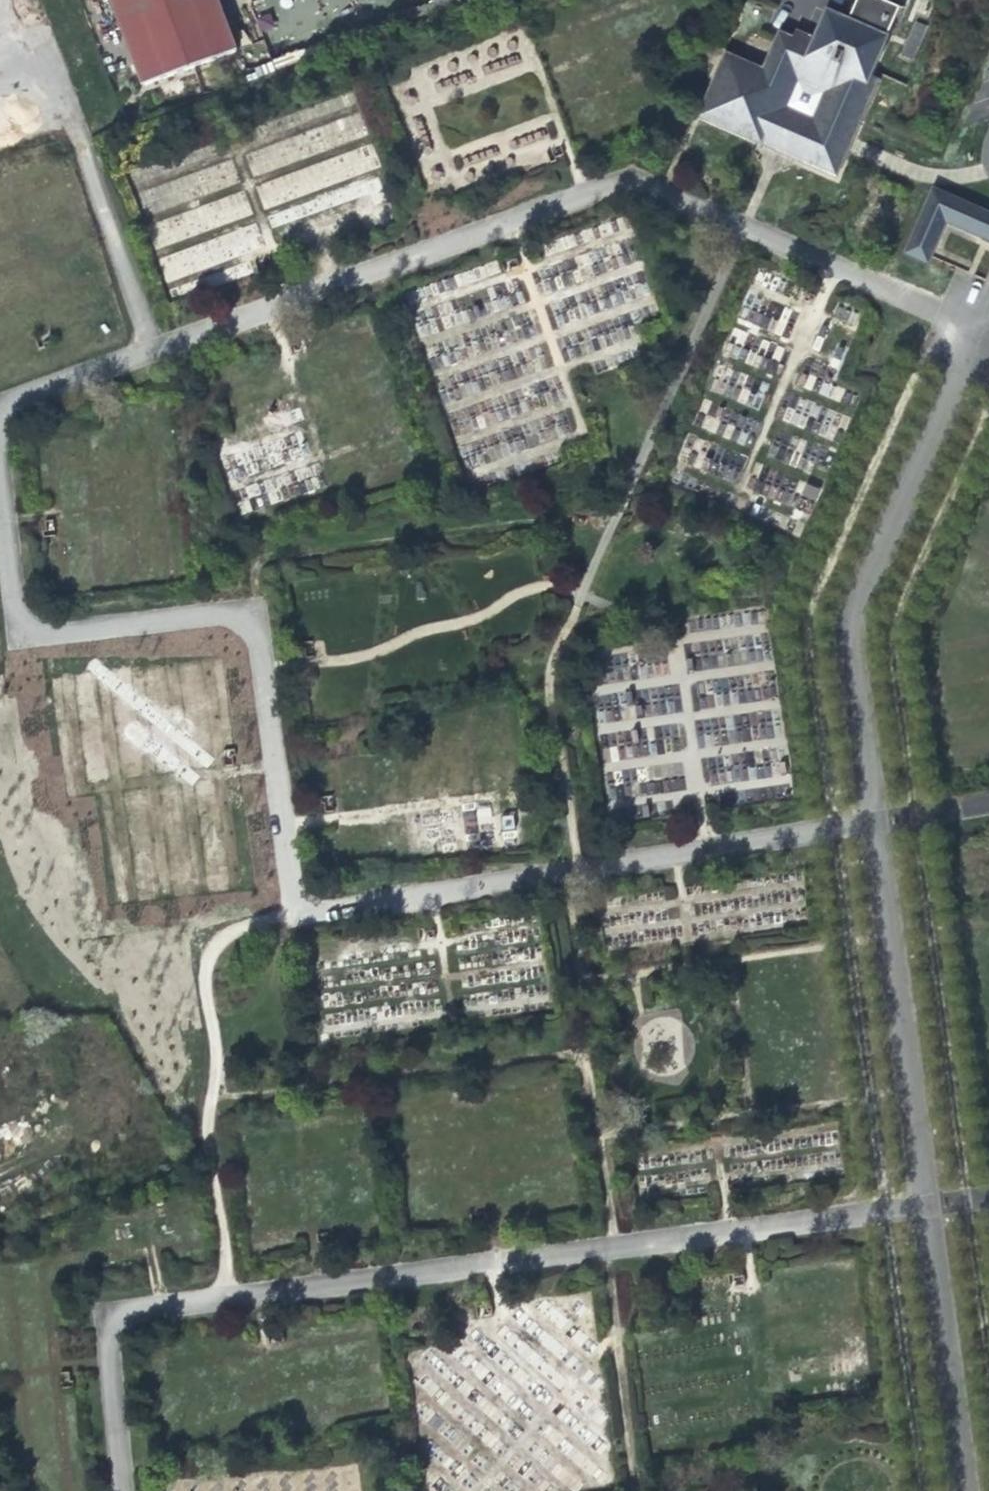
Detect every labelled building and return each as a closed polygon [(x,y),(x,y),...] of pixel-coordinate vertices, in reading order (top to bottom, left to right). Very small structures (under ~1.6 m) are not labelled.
[(150,80),(245,45),(228,0),(121,0),(150,80)] [(799,34),(785,28),(767,68),(741,56),(729,59),(711,100),(715,112),(755,131),(767,126),(805,144),(810,156),(839,169),(846,152),(843,143),(850,129),(858,127),(862,118),(864,119),(883,78),(875,75),(906,6),(893,0),(863,0),(855,18),(833,8),(821,34),(815,48),(805,43),(807,38),(799,34)] [(803,26),(799,34),(807,38),(805,43),(815,48),(821,34),(810,30),(803,26)] [(767,126),(755,131),(810,156),(805,144),(767,126)] [(858,127),(850,129),(843,143),(846,152),(858,127)] [(937,187),(907,251),(931,262),(949,221),(985,237),(988,239),(988,211),(937,187)]
